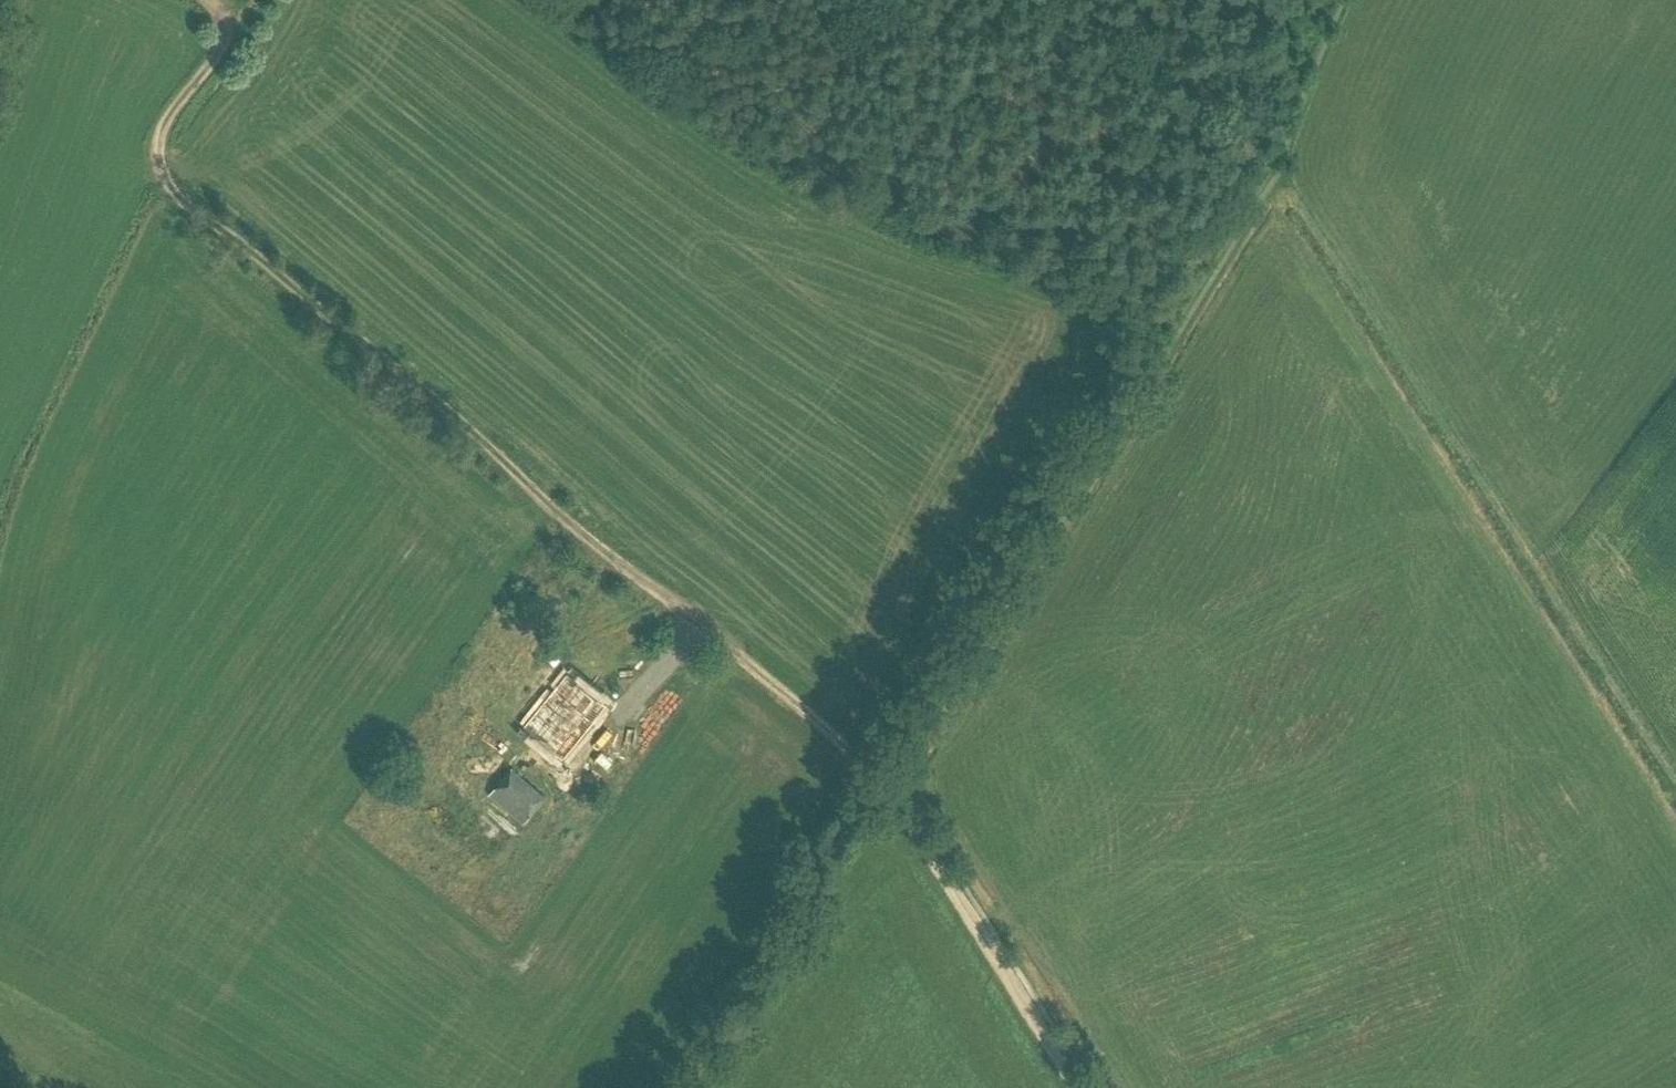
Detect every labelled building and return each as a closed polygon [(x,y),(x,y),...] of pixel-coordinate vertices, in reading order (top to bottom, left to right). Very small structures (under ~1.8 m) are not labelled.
[(565,759),(608,706),(568,674),(525,727),(565,759)] [(523,825),(547,797),(513,768),(489,796),(523,825)]
